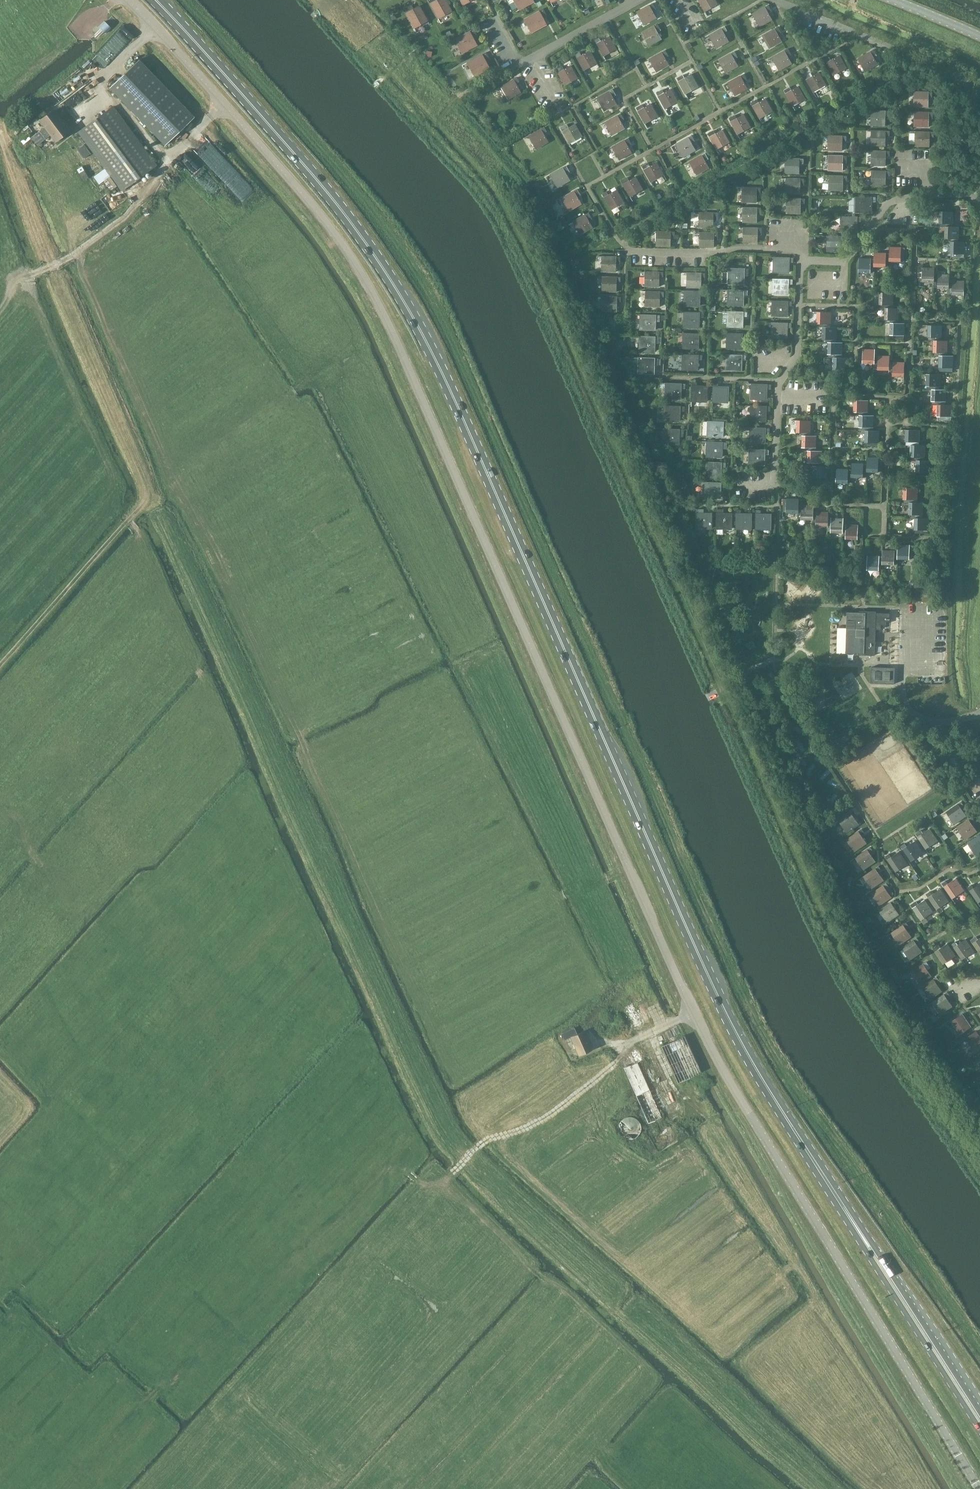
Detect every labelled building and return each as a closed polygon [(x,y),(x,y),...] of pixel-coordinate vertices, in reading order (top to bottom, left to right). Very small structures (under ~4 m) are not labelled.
[(445,0),(436,0),(435,1),(434,0),(427,0),(429,4),(437,19),(451,11),(445,0)] [(518,10),(533,2),(532,0),(513,0),(518,10)] [(717,5),(715,0),(699,0),(705,12),(717,5)] [(652,9),(655,7),(652,3),(636,12),(643,25),(656,18),(652,9)] [(767,11),(770,9),(768,5),(752,14),(759,26),(772,20),(767,11)] [(427,21),(419,6),(410,10),(408,7),(403,9),(405,13),(413,28),(427,21)] [(523,19),(531,33),(546,25),(541,16),(545,14),(542,9),(538,11),(523,19)] [(103,20),(98,26),(105,33),(111,27),(103,20)] [(657,30),(660,28),(657,24),(642,33),(649,46),(662,39),(657,30)] [(724,33),(727,31),(725,27),(709,36),(716,48),(729,41),(724,33)] [(777,33),(780,31),(778,27),(762,36),(769,49),(782,42),(777,33)] [(454,40),(461,53),(476,45),(472,37),(476,35),(473,29),(469,32),(469,31),(454,40)] [(604,56),(616,49),(609,36),(601,41),(599,38),(595,40),(604,56)] [(787,55),(790,53),(788,49),(772,58),(779,71),(792,63),(787,55)] [(584,70),(597,63),(590,50),(581,55),(579,52),(575,54),(584,70)] [(664,56),(667,55),(665,50),(649,59),(656,72),(669,65),(664,56)] [(872,56),(876,54),(873,50),(857,59),(865,72),(877,64),(872,56)] [(718,60),(725,73),(738,66),(733,58),(737,56),(734,52),(718,60)] [(466,63),(472,73),(474,77),(489,68),(484,60),(488,58),(485,53),(481,55),(466,63)] [(833,75),(838,73),(846,68),(839,55),(830,60),(829,57),(824,59),(833,75)] [(139,60),(125,73),(109,88),(165,146),(194,118),(139,60)] [(565,85),(578,78),(570,65),(562,70),(560,67),(556,69),(565,85)] [(813,93),(826,85),(819,72),(810,77),(809,74),(804,76),(813,93)] [(685,94),(698,87),(691,74),(682,79),(680,76),(676,78),(685,94)] [(742,80),(746,78),(744,74),(727,83),(735,96),(747,89),(742,80)] [(515,83),(518,82),(516,78),(500,87),(507,99),(520,92),(515,83)] [(792,106),(805,99),(798,86),(789,91),(787,88),(783,90),(792,106)] [(612,95),(615,93),(612,89),(596,98),(604,111),(617,104),(612,95)] [(665,109),(678,102),(671,89),(662,94),(660,91),(656,93),(665,109)] [(932,97),(932,92),(914,92),(913,107),(928,107),(928,97),(932,97)] [(759,119),(773,111),(765,99),(757,103),(755,100),(750,103),(759,119)] [(645,124),(658,117),(650,104),(642,108),(640,105),(636,108),(645,124)] [(78,133),(121,191),(156,165),(113,107),(78,133)] [(69,131),(54,110),(40,120),(44,127),(31,137),(37,145),(50,135),(55,142),(69,131)] [(889,116),(889,111),(871,111),(870,126),(885,126),(885,116),(889,116)] [(932,117),(932,112),(914,112),(914,126),(929,127),(929,117),(932,117)] [(619,119),(623,117),(620,113),(604,122),(612,135),(624,128),(619,119)] [(738,134),(750,127),(743,114),(734,119),(733,116),(729,118),(738,134)] [(569,144),(582,137),(574,124),(566,128),(564,125),(560,127),(569,144)] [(543,133),(547,131),(544,127),(528,136),(536,149),(548,142),(543,133)] [(716,150),(729,143),(722,129),(713,134),(712,131),(707,134),(716,150)] [(885,136),(889,136),(889,132),(871,131),(870,145),(885,146),(885,136)] [(929,137),(933,137),(933,132),(915,132),(914,147),(929,147),(929,137)] [(691,141),(694,140),(691,135),(675,144),(682,158),(695,150),(691,141)] [(846,141),(846,136),(827,136),(827,150),(842,151),(842,141),(846,141)] [(627,144),(630,142),(628,138),(612,147),(619,160),(632,153),(627,144)] [(77,150),(83,159),(90,154),(83,145),(77,150)] [(885,156),(889,156),(889,151),(871,151),(870,165),(885,166),(885,156)] [(704,159),(708,157),(705,153),(689,162),(696,175),(709,168),(704,159)] [(842,161),(846,161),(846,156),(828,156),(828,170),(842,171),(842,161)] [(799,164),(803,164),(803,159),(784,158),(784,173),(799,173),(799,164)] [(651,182),(664,175),(656,162),(647,167),(646,164),(641,166),(651,182)] [(565,172),(568,170),(566,165),(550,174),(557,187),(570,180),(565,172)] [(889,176),(889,171),(871,171),(870,185),(885,186),(885,176),(889,176)] [(846,181),(846,176),(828,176),(828,190),(842,190),(842,181),(846,181)] [(630,197),(643,190),(635,177),(627,181),(625,178),(621,181),(630,197)] [(803,184),(803,179),(785,178),(785,193),(799,193),(800,184),(803,184)] [(760,193),(760,187),(742,187),(741,202),(756,202),(756,192),(760,193)] [(577,195),(580,193),(577,189),(561,198),(569,211),(582,204),(577,195)] [(611,210),(624,203),(616,190),(608,194),(606,191),(602,193),(611,210)] [(874,202),(874,197),(855,197),(855,212),(869,212),(870,202),(874,202)] [(804,204),(804,199),(785,198),(785,213),(800,213),(800,204),(804,204)] [(760,212),(760,207),(742,207),(741,221),(756,222),(757,212),(760,212)] [(939,227),(944,227),(944,226),(952,227),(952,226),(953,211),(938,211),(938,223),(939,223),(939,227)] [(587,219),(591,217),(588,212),(572,221),(580,234),(592,227),(587,219)] [(713,216),(717,216),(717,212),(698,212),(698,226),(713,226),(713,216)] [(860,222),(860,217),(841,216),(840,231),(856,231),(856,222),(860,222)] [(958,227),(952,226),(952,227),(944,226),(944,227),(944,242),(950,242),(958,242),(958,227)] [(761,232),(761,227),(743,227),(742,242),(757,242),(758,232),(761,232)] [(674,236),(674,231),(656,231),(655,245),(670,246),(670,236),(674,236)] [(717,236),(717,232),(699,232),(699,246),(713,246),(713,236),(717,236)] [(841,241),(846,242),(846,237),(827,237),(826,251),(841,251),(841,241)] [(964,242),(958,242),(950,242),(950,257),(963,258),(964,242)] [(889,247),(888,252),(888,261),(889,261),(900,262),(900,261),(904,261),(905,248),(901,248),(901,247),(889,247)] [(888,261),(888,252),(874,252),(873,258),(874,259),(873,267),(874,267),(885,267),(889,267),(889,261),(888,261)] [(619,262),(619,257),(601,256),(601,271),(616,272),(616,262),(619,262)] [(787,263),(792,263),(792,258),(773,257),(773,273),(787,273),(787,263)] [(873,267),(874,259),(873,258),(858,258),(858,272),(870,273),(870,272),(874,272),(874,267),(873,267)] [(933,282),(934,274),(934,267),(922,267),(922,268),(918,268),(918,281),(921,281),(921,282),(933,282)] [(747,274),(747,269),(728,268),(727,284),(742,284),(743,274),(747,274)] [(662,277),(662,272),(644,272),(644,286),(658,287),(659,277),(662,277)] [(704,278),(705,273),(686,273),(686,287),(700,288),(701,278),(704,278)] [(948,274),(934,274),(933,282),(933,288),(936,288),(948,289),(948,280),(948,274)] [(616,282),(620,282),(620,277),(602,276),(601,291),(616,291),(616,282)] [(791,285),(792,280),(773,279),(772,294),(787,295),(787,285),(791,285)] [(963,280),(948,280),(948,289),(948,294),(951,294),(951,295),(963,296),(963,280)] [(746,295),(746,290),(727,290),(727,305),(741,305),(742,295),(746,295)] [(703,296),(703,291),(684,291),(684,306),(698,306),(699,296),(703,296)] [(663,297),(663,292),(645,292),(644,306),(659,306),(659,297),(663,297)] [(879,308),(884,309),(884,308),(892,308),(893,293),(879,292),(878,305),(879,305),(879,308)] [(620,302),(620,297),(602,297),(602,311),(616,312),(617,302),(620,302)] [(791,307),(791,301),(772,301),(772,316),(786,317),(786,307),(791,307)] [(898,308),(892,308),(884,308),(884,309),(884,320),(884,323),(890,324),(898,324),(897,323),(898,308)] [(745,317),(746,311),(727,311),(726,326),(741,327),(741,316),(745,317)] [(703,318),(703,312),(683,312),(683,327),(698,328),(698,318),(703,318)] [(817,327),(822,327),(831,327),(831,312),(816,312),(816,324),(817,324),(817,327)] [(659,319),(659,315),(640,315),(640,329),(654,329),(655,319),(659,319)] [(790,328),(791,323),(771,322),(771,338),(786,338),(786,328),(790,328)] [(904,324),(897,323),(898,324),(890,324),(889,335),(890,335),(890,338),(903,339),(903,336),(904,336),(904,324)] [(927,341),(933,341),(933,340),(941,340),(941,325),(927,325),(926,337),(927,337),(927,341)] [(836,327),(831,327),(822,327),(821,339),(822,339),(822,343),(827,343),(828,342),(835,343),(835,342),(836,327)] [(702,339),(702,334),(683,333),(682,348),(697,349),(697,338),(702,339)] [(745,338),(745,333),(726,333),(725,348),(740,348),(740,338),(745,338)] [(658,341),(658,337),(639,336),(639,351),(654,351),(654,341),(658,341)] [(947,340),(941,340),(933,340),(933,341),(932,352),(933,352),(933,356),(938,356),(947,356),(947,355),(947,340)] [(842,342),(835,342),(835,343),(828,342),(827,343),(827,354),(828,354),(828,358),(832,358),(841,358),(841,357),(842,342)] [(874,364),(874,356),(874,350),(859,349),(858,363),(862,363),(873,364),(874,364)] [(701,360),(701,355),(682,354),(681,370),(696,370),(697,360),(701,360)] [(744,359),(744,355),(725,354),(725,370),(739,370),(739,359),(744,359)] [(953,356),(947,355),(947,356),(938,356),(937,367),(938,367),(938,371),(951,371),(951,368),(952,368),(953,356)] [(889,370),(889,362),(889,356),(874,356),(874,364),(873,364),(873,369),(876,369),(877,370),(888,370),(889,370)] [(847,358),(841,357),(841,358),(832,358),(832,369),(832,373),(846,373),(846,371),(847,371),(847,358)] [(653,363),(658,363),(657,358),(638,358),(638,372),(653,373),(653,363)] [(903,362),(889,362),(889,370),(888,370),(887,376),(890,376),(891,377),(903,377),(903,362)] [(925,390),(931,390),(939,390),(939,389),(939,375),(925,374),(925,386),(926,386),(925,390)] [(705,402),(706,387),(696,387),(696,382),(691,382),(690,401),(705,402)] [(684,389),(684,384),(665,383),(664,398),(679,399),(679,389),(684,389)] [(726,403),(727,388),(717,388),(717,383),(712,383),(711,402),(726,403)] [(770,390),(770,385),(751,384),(750,399),(765,399),(765,390),(770,390)] [(946,390),(939,389),(939,390),(931,390),(930,401),(931,401),(931,405),(936,405),(936,404),(945,405),(945,404),(946,390)] [(853,415),(858,416),(866,416),(866,415),(867,401),(853,400),(852,412),(853,412),(853,415)] [(951,405),(945,404),(945,405),(936,404),(936,405),(936,416),(936,420),(949,420),(949,417),(950,417),(951,405)] [(683,411),(683,406),(664,406),(663,420),(678,421),(679,411),(683,411)] [(769,411),(769,406),(750,406),(750,420),(764,421),(764,411),(769,411)] [(872,415),(866,415),(866,416),(858,416),(857,426),(858,427),(858,431),(863,431),(863,430),(872,431),(872,430),(872,415)] [(795,436),(801,436),(800,436),(809,436),(810,421),(795,421),(795,432),(795,436)] [(726,427),(726,422),(707,422),(707,437),(721,437),(722,427),(726,427)] [(768,433),(768,428),(750,428),(749,443),(763,443),(764,433),(768,433)] [(682,435),(682,430),(663,429),(663,443),(678,444),(678,435),(682,435)] [(878,431),(872,430),(872,431),(863,430),(863,431),(863,443),(863,446),(877,446),(878,431)] [(904,446),(910,446),(910,445),(918,445),(919,430),(904,430),(904,442),(904,446)] [(815,436),(809,436),(800,436),(801,436),(800,447),(801,447),(801,451),(806,452),(806,451),(815,451),(815,436)] [(726,447),(726,443),(706,442),(706,457),(721,457),(721,447),(726,447)] [(924,445),(918,445),(910,445),(910,446),(909,457),(910,457),(910,461),(915,461),(915,460),(924,461),(924,460),(924,445)] [(767,455),(768,450),(749,449),(748,464),(762,465),(763,454),(767,455)] [(821,451),(815,451),(806,451),(806,452),(806,462),(807,462),(807,466),(812,467),(812,466),(820,466),(821,451)] [(865,457),(865,463),(866,463),(865,472),(876,472),(876,471),(880,471),(880,458),(877,458),(877,457),(865,457)] [(929,460),(924,460),(924,461),(915,460),(915,461),(914,472),(915,472),(915,476),(928,477),(928,473),(929,473),(929,460)] [(725,468),(725,463),(706,462),(705,477),(720,478),(720,468),(725,468)] [(866,463),(865,463),(850,463),(849,469),(850,469),(850,478),(861,478),(861,477),(865,477),(865,472),(866,463)] [(826,466),(820,466),(812,466),(812,467),(812,478),(812,481),(825,482),(825,479),(826,478),(826,466)] [(850,469),(849,469),(835,468),(834,483),(847,483),(850,483),(850,478),(850,469)] [(719,488),(724,488),(724,483),(705,483),(704,498),(719,498),(719,488)] [(903,503),(908,503),(917,503),(918,488),(903,488),(903,499),(903,503)] [(797,513),(797,505),(798,505),(798,499),(781,498),(781,512),(785,512),(785,513),(796,513),(797,513)] [(923,503),(917,503),(908,503),(908,514),(908,519),(914,519),(914,518),(923,518),(923,503)] [(812,505),(798,505),(797,505),(797,513),(796,513),(796,519),(800,519),(800,520),(811,520),(812,520),(812,511),(812,505)] [(710,529),(710,514),(700,514),(700,509),(695,509),(695,529),(710,529)] [(730,529),(730,514),(720,514),(720,510),(715,510),(715,529),(730,529)] [(749,529),(749,514),(740,514),(740,510),(735,510),(735,529),(749,529)] [(755,530),(769,530),(769,514),(760,514),(760,510),(755,510),(755,530)] [(826,526),(826,518),(827,518),(827,512),(812,511),(812,520),(811,520),(811,525),(815,525),(815,526),(826,526)] [(841,533),(841,524),(842,524),(842,518),(827,518),(826,518),(826,526),(826,531),(830,532),(841,533)] [(928,518),(923,518),(914,518),(914,519),(913,530),(914,530),(914,534),(927,534),(927,530),(928,530),(928,518)] [(857,525),(842,524),(841,524),(841,533),(841,538),(844,538),(844,539),(857,539),(857,525)] [(897,545),(896,551),(897,551),(897,560),(908,560),(908,559),(912,559),(913,546),(908,546),(908,545),(897,545)] [(897,560),(897,551),(896,551),(881,550),(881,557),(882,557),(882,565),(894,565),(897,565),(897,560)] [(882,565),(882,557),(881,557),(867,556),(866,570),(878,571),(878,570),(882,570),(882,565)] [(889,613),(875,613),(875,612),(859,611),(859,613),(846,612),(845,653),(858,653),(858,655),(874,655),(875,629),(881,629),(881,624),(886,624),(886,621),(889,621),(889,613)] [(756,647),(753,640),(745,643),(748,650),(756,647)] [(895,684),(895,668),(871,667),(871,683),(895,684)] [(792,686),(803,686),(803,674),(792,673),(792,686)] [(960,808),(963,806),(961,802),(945,812),(954,825),(966,816),(960,808)] [(853,816),(855,815),(853,811),(838,821),(846,833),(858,825),(853,816)] [(971,823),(974,821),(971,817),(956,828),(965,840),(977,832),(971,823)] [(926,849),(938,841),(929,828),(921,834),(919,831),(915,834),(926,849)] [(860,835),(863,833),(861,829),(845,840),(854,852),(866,844),(860,835)] [(967,844),(975,856),(979,853),(979,835),(967,844)] [(911,861),(923,853),(915,841),(907,846),(904,843),(900,846),(911,861)] [(869,854),(872,852),(870,848),(855,858),(863,870),(875,862),(869,854)] [(895,872),(907,864),(899,852),(891,858),(889,854),(885,857),(895,872)] [(878,873),(881,870),(878,866),(862,877),(871,889),(883,881),(878,873)] [(952,899),(964,891),(955,879),(947,885),(945,881),(941,884),(952,899)] [(979,901),(979,883),(973,888),(971,885),(967,888),(977,903),(979,901)] [(886,889),(888,887),(886,884),(871,894),(879,906),(891,898),(886,889)] [(936,910),(948,901),(940,889),(931,895),(929,892),(925,895),(936,910)] [(920,920),(932,912),(924,900),(916,906),(914,903),(910,906),(920,920)] [(893,907),(896,905),(894,901),(878,911),(886,923),(899,915),(893,907)] [(905,929),(909,927),(906,923),(891,933),(899,946),(911,938),(905,929)] [(976,941),(973,937),(969,940),(979,955),(979,938),(976,941)] [(916,945),(919,942),(916,938),(901,949),(909,961),(921,952),(916,945)] [(961,960),(973,952),(965,940),(957,945),(955,942),(951,945),(961,960)] [(943,964),(955,956),(946,944),(938,950),(936,946),(932,949),(943,964)] [(925,969),(928,966),(925,962),(910,973),(919,985),(931,977),(925,969)] [(935,984),(939,981),(936,977),(921,988),(929,1000),(941,992),(935,984)] [(946,999),(949,997),(946,992),(931,1003),(940,1015),(952,1007),(946,999)] [(959,1034),(970,1026),(962,1014),(951,1022),(959,1034)] [(570,1037),(578,1055),(591,1050),(583,1031),(577,1034),(574,1028),(561,1033),(564,1040),(570,1037)] [(979,1046),(979,1038),(976,1031),(965,1039),(974,1051),(979,1046)]
